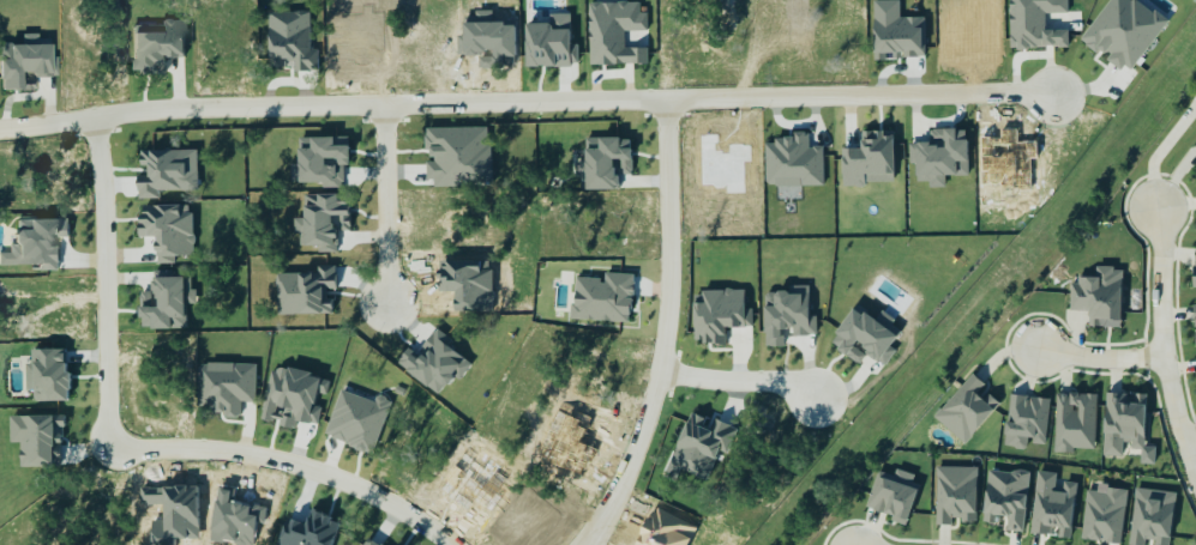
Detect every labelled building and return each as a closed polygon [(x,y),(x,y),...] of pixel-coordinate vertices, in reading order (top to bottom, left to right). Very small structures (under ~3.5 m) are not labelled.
[(1066,48),(1066,30),(1042,30),(1042,13),(1066,13),(1066,0),(1008,0),(1008,48),(1066,48)] [(570,46),(569,14),(548,15),(548,24),(523,24),(524,67),(576,66),(576,46),(570,46)] [(872,31),(872,52),(924,50),(922,17),(896,18),(896,30),(872,31)] [(131,74),(154,74),(154,65),(163,65),(162,57),(182,57),(181,20),(159,20),(159,25),(130,25),(131,74)] [(17,89),(16,76),(54,74),(54,57),(47,58),(46,38),(35,39),(35,34),(20,34),(20,45),(0,45),(0,90),(17,89)] [(966,176),(966,128),(928,129),(928,143),(908,143),(908,164),(914,164),(914,182),(927,182),(927,188),(944,187),(943,176),(966,176)] [(893,182),(893,134),(867,134),(867,140),(859,140),(859,149),(841,149),(841,186),(864,186),(864,182),(893,182)] [(294,139),(294,183),(321,183),(321,189),(342,189),(342,167),(347,167),(347,138),(294,139)] [(11,265),(38,264),(38,271),(57,270),(56,242),(67,241),(66,219),(10,220),(11,265)] [(1119,328),(1120,268),(1094,267),(1094,280),(1069,279),(1068,310),(1092,311),(1092,327),(1119,328)] [(277,315),(334,313),(333,270),(318,270),(318,274),(275,275),(277,315)] [(185,328),(184,307),(193,307),(192,277),(161,278),(161,272),(150,272),(151,293),(138,293),(139,329),(185,328)] [(571,320),(629,322),(629,315),(631,315),(631,310),(632,310),(632,298),(633,298),(635,283),(633,283),(633,274),(606,273),(605,284),(601,284),(601,279),(577,278),(576,304),(572,303),(571,320)] [(696,303),(703,303),(703,291),(745,291),(745,309),(752,309),(752,326),(746,326),(746,328),(727,328),(726,346),(704,345),(704,340),(695,340),(696,303)] [(884,367),(895,350),(889,346),(896,335),(851,308),(828,345),(859,364),(865,355),(884,367)] [(984,390),(986,387),(972,374),(932,417),(962,444),(999,405),(984,390)] [(1054,393),(1053,450),(1094,452),(1095,394),(1054,393)] [(1144,394),(1102,394),(1101,456),(1122,456),(1122,442),(1129,442),(1129,450),(1138,450),(1138,465),(1154,465),(1154,446),(1144,446),(1144,394)] [(1050,399),(1008,395),(1003,447),(1027,449),(1028,444),(1044,446),(1050,399)] [(976,468),(936,466),(934,522),(966,523),(966,513),(974,514),(976,468)] [(903,526),(918,485),(910,483),(913,476),(895,470),(893,477),(877,471),(865,507),(891,516),(890,521),(903,526)] [(985,470),(981,523),(993,523),(994,516),(1006,517),(1005,531),(1023,532),(1027,472),(985,470)] [(1029,534),(1054,535),(1054,538),(1069,540),(1075,483),(1063,482),(1062,491),(1054,491),(1056,473),(1035,472),(1029,534)] [(1119,544),(1126,490),(1095,485),(1095,491),(1086,490),(1080,540),(1119,544)] [(1134,489),(1128,544),(1143,544),(1156,544),(1169,544),(1174,492),(1134,489)] [(339,523),(309,511),(303,525),(290,520),(285,532),(282,530),(276,544),(329,544),(339,523)]
